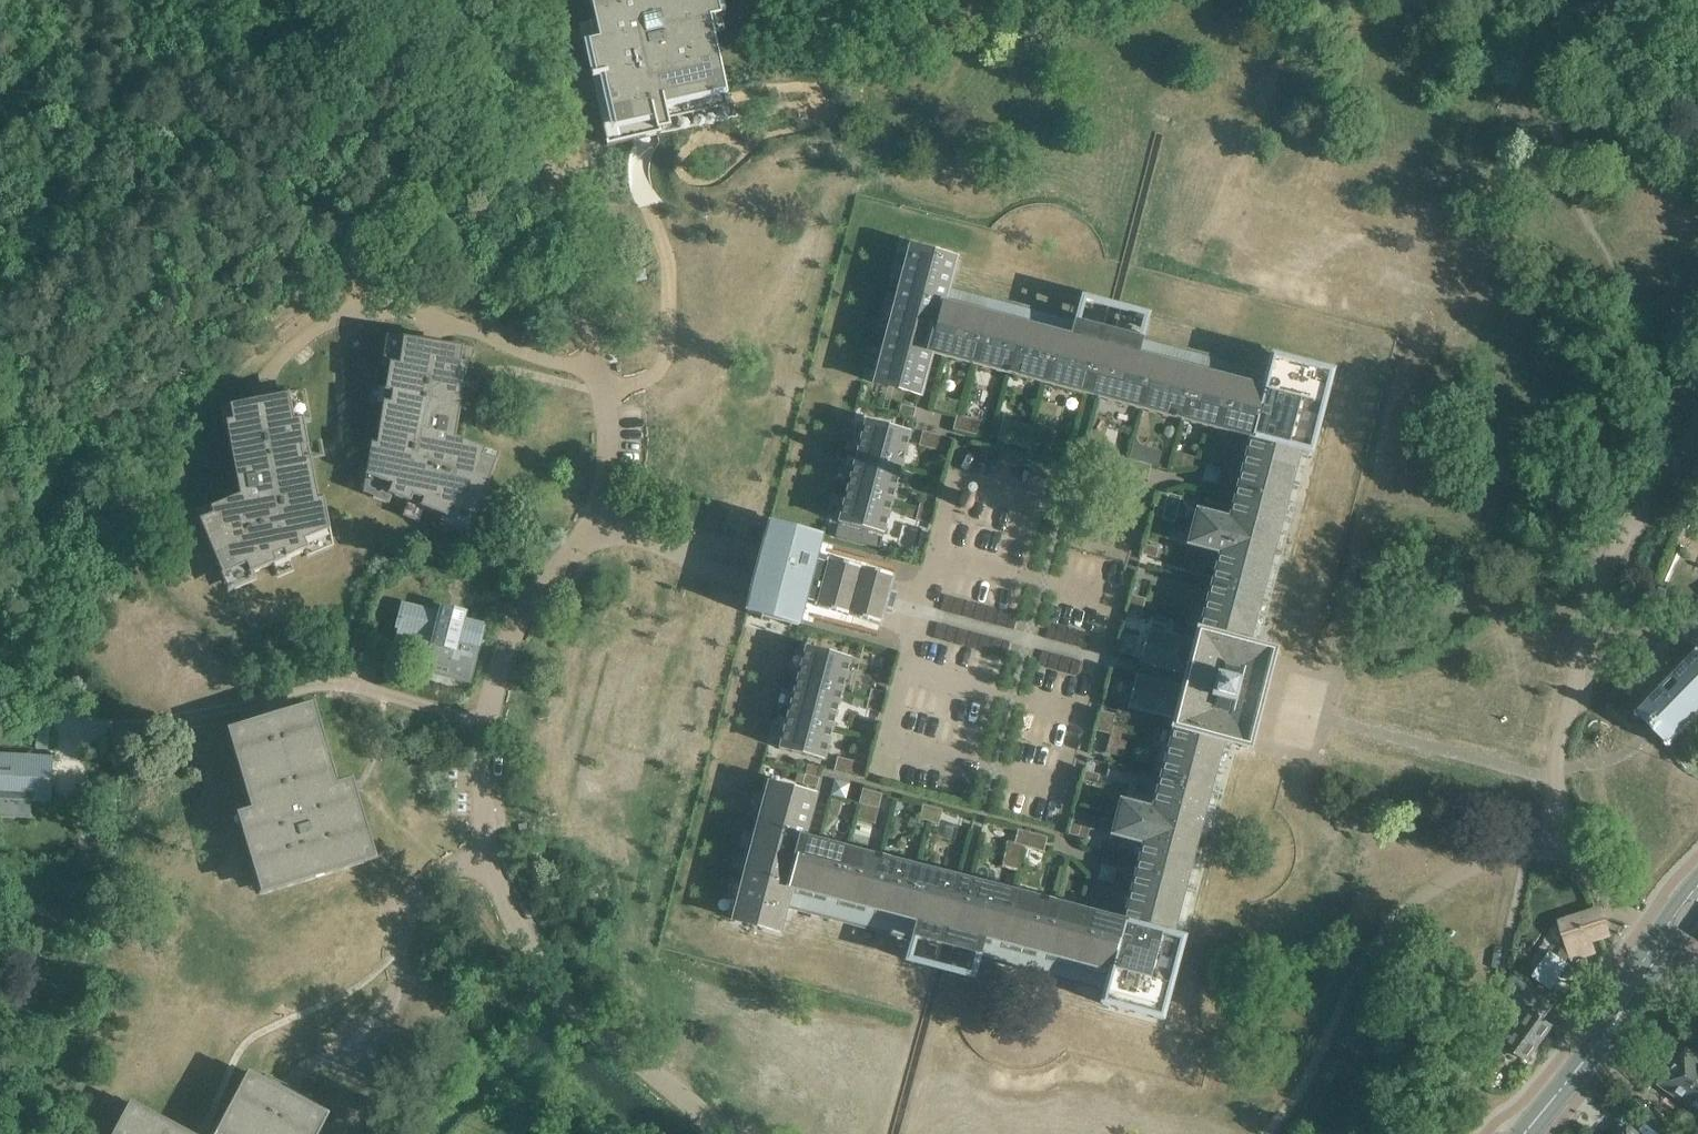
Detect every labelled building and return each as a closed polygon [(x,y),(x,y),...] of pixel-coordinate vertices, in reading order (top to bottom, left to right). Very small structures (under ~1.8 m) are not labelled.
[(581,23),(582,27),(583,27),(586,41),(583,42),(583,43),(584,46),(591,77),(595,93),(606,142),(605,142),(606,146),(632,140),(633,140),(657,135),(658,135),(660,134),(659,130),(670,128),(667,119),(665,110),(726,96),(712,30),(711,31),(708,17),(724,14),(724,10),(723,10),(721,0),(590,0),(595,20),(581,23)] [(908,244),(900,241),(876,332),(884,334),(908,244)] [(885,343),(875,383),(919,395),(930,354),(937,328),(943,302),(947,289),(954,261),(910,250),(899,290),(892,317),(885,343)] [(745,878),(733,920),(778,932),(785,905),(914,939),(908,961),(934,967),(946,970),(971,977),(976,955),(1106,990),(1102,1004),(1159,1019),(1180,940),(1170,937),(1221,741),(1247,748),(1259,702),(1271,654),(1246,647),(1298,451),(1308,454),(1329,375),(1271,359),(1267,374),(1111,333),(1100,330),(947,289),(943,302),(937,328),(930,354),(1085,395),(1096,398),(1250,439),(1228,520),(1197,512),(1188,545),(1220,553),(1196,642),(1148,629),(1139,662),(1188,675),(1186,683),(1184,688),(1136,675),(1127,708),(1176,721),(1152,811),(1121,803),(1112,835),(1144,843),(1123,925),(968,884),(957,882),(802,841),(814,797),(769,786),(758,828),(745,878)] [(371,445),(365,481),(390,490),(388,494),(409,503),(412,496),(423,500),(420,507),(446,517),(447,513),(472,522),(495,462),(481,457),(484,450),(454,439),(466,365),(459,364),(461,349),(397,339),(393,365),(389,364),(385,391),(392,392),(390,404),(383,403),(376,446),(371,445)] [(213,514),(200,520),(224,580),(248,569),(250,573),(275,563),(272,556),(283,552),(286,558),(330,535),(323,499),(317,500),(309,458),(302,459),(300,447),(307,446),(302,419),(298,420),(293,394),(230,406),(233,421),(226,422),(240,496),(211,508),(213,514)] [(901,404),(898,414),(913,418),(915,408),(901,404)] [(956,415),(952,429),(976,435),(980,421),(956,415)] [(865,423),(856,454),(901,466),(909,434),(865,423)] [(922,431),(918,446),(948,453),(952,439),(922,431)] [(1019,431),(1015,446),(1035,451),(1039,436),(1019,431)] [(1159,462),(1161,447),(1133,444),(1131,458),(1159,462)] [(856,454),(846,491),(891,503),(901,466),(856,454)] [(1117,456),(1113,471),(1130,476),(1147,480),(1151,466),(1117,456)] [(846,491),(838,522),(883,534),(891,503),(846,491)] [(1157,492),(1154,506),(1164,509),(1168,494),(1157,492)] [(751,594),(746,612),(797,626),(800,616),(812,619),(876,636),(879,625),(881,618),(883,610),(891,612),(893,604),(895,597),(887,595),(889,587),(891,580),(894,568),(818,548),(820,539),(769,525),(763,545),(763,547),(761,554),(757,568),(754,582),(751,591),(751,594)] [(1144,544),(1141,554),(1155,558),(1158,548),(1144,544)] [(1130,595),(1125,615),(1140,618),(1145,599),(1130,595)] [(403,605),(393,646),(430,656),(426,670),(468,681),(483,626),(462,620),(464,614),(442,608),(441,615),(403,605)] [(805,649),(797,680),(841,692),(850,660),(805,649)] [(1669,744),(1697,715),(1697,654),(1639,714),(1669,744)] [(797,680),(787,717),(832,729),(841,692),(797,680)] [(867,688),(862,708),(880,713),(885,693),(867,688)] [(267,892),(369,861),(364,845),(371,843),(356,795),(350,797),(347,788),(345,780),(337,783),(333,770),(327,772),(324,762),(330,760),(318,719),(311,721),(307,705),(233,727),(238,743),(232,745),(244,786),(251,784),(254,794),(247,796),(251,809),(243,811),(248,827),(241,829),(256,878),(262,876),(267,892)] [(1100,711),(1095,730),(1110,734),(1115,714),(1100,711)] [(787,717),(779,749),(823,760),(832,729),(787,717)] [(873,740),(856,735),(849,760),(867,764),(873,740)] [(837,757),(833,772),(863,779),(867,764),(849,760),(837,757)] [(48,798),(50,762),(0,759),(0,795),(48,798)] [(1085,771),(1082,781),(1096,784),(1099,775),(1085,771)] [(804,774),(802,784),(816,788),(818,778),(804,774)] [(862,789),(858,803),(878,808),(882,794),(862,789)] [(923,804),(919,819),(938,824),(942,809),(923,804)] [(1072,819),(1068,834),(1078,837),(1082,822),(1072,819)] [(1018,829),(1014,843),(1043,852),(1047,837),(1018,829)] [(1550,952),(1533,977),(1551,990),(1569,964),(1565,962),(1572,952),(1574,957),(1593,951),(1590,940),(1607,934),(1600,910),(1563,921),(1568,939),(1556,956),(1550,952)] [(1507,988),(1531,1004),(1538,993),(1515,977),(1507,988)] [(1507,1045),(1528,1060),(1553,1026),(1532,1011),(1507,1045)] [(1688,1102),(1697,1089),(1697,1063),(1685,1053),(1663,1084),(1688,1102)] [(321,1111),(289,1094),(254,1075),(246,1090),(240,1087),(220,1124),(226,1127),(223,1133),(317,1133),(320,1129),(314,1126),(321,1111)] [(1688,1102),(1697,1109),(1697,1089),(1688,1102)] [(146,1111),(143,1117),(127,1108),(114,1132),(117,1133),(190,1133),(146,1111)] [(1662,1133),(1666,1133),(1673,1126),(1655,1111),(1646,1121),(1662,1133)]
